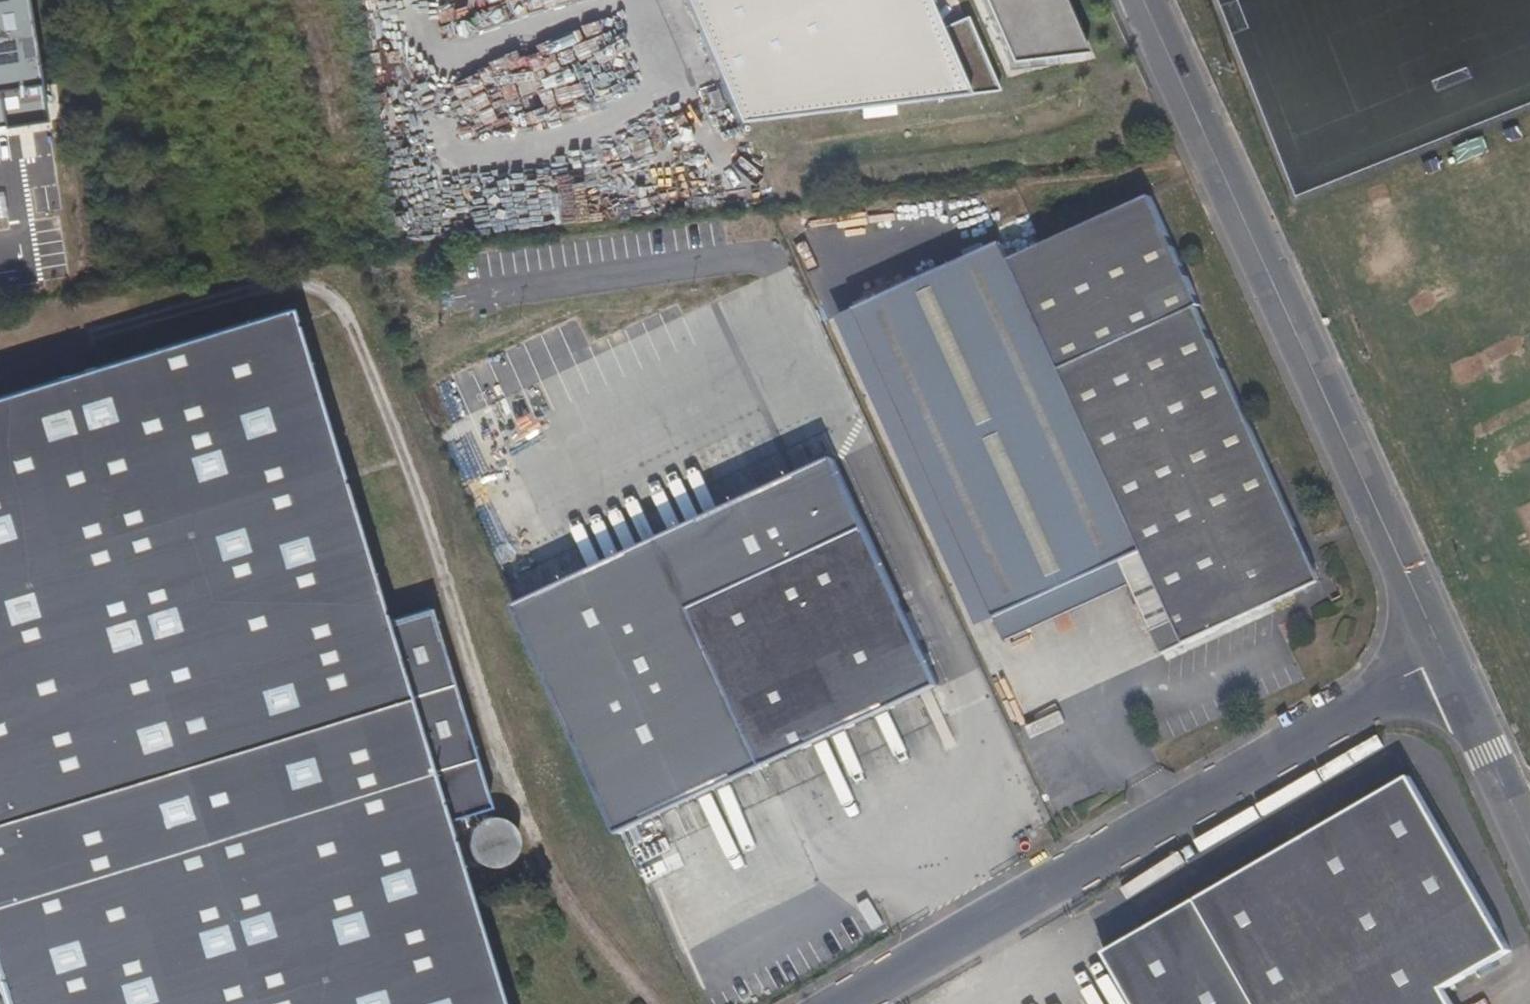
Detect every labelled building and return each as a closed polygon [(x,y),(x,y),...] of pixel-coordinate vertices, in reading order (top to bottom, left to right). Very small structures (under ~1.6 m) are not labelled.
[(48,121),(29,0),(0,0),(0,128),(48,121)] [(735,123),(997,91),(965,17),(959,20),(951,0),(682,0),(735,123)] [(1006,63),(1041,59),(1041,55),(1049,52),(1051,58),(1083,54),(1060,0),(979,0),(1006,63)] [(1160,657),(1306,590),(1314,572),(1194,310),(1198,308),(1148,198),(1007,262),(999,245),(854,311),(998,625),(1142,560),(1150,577),(1128,587),(1160,657)] [(440,820),(487,805),(440,653),(426,608),(379,622),(371,595),(283,307),(0,393),(0,1003),(496,1003),(440,820)] [(901,598),(869,528),(775,571),(649,628),(544,676),(617,834),(828,738),(889,710),(940,687),(935,674),(940,672),(932,655),(931,652),(926,654),(921,642),(924,640),(912,612),(907,614),(901,598)] [(998,625),(1006,643),(1128,587),(1150,577),(1142,560),(998,625)] [(1306,590),(1319,584),(1314,572),(1306,590)] [(952,646),(925,587),(901,598),(907,614),(912,612),(924,640),(921,642),(926,654),(931,652),(932,655),(952,646)] [(1443,992),(1510,953),(1419,797),(1115,975),(1132,1003),(1450,1003),(1443,992)] [(848,875),(858,848),(795,825),(785,852),(848,875)]
